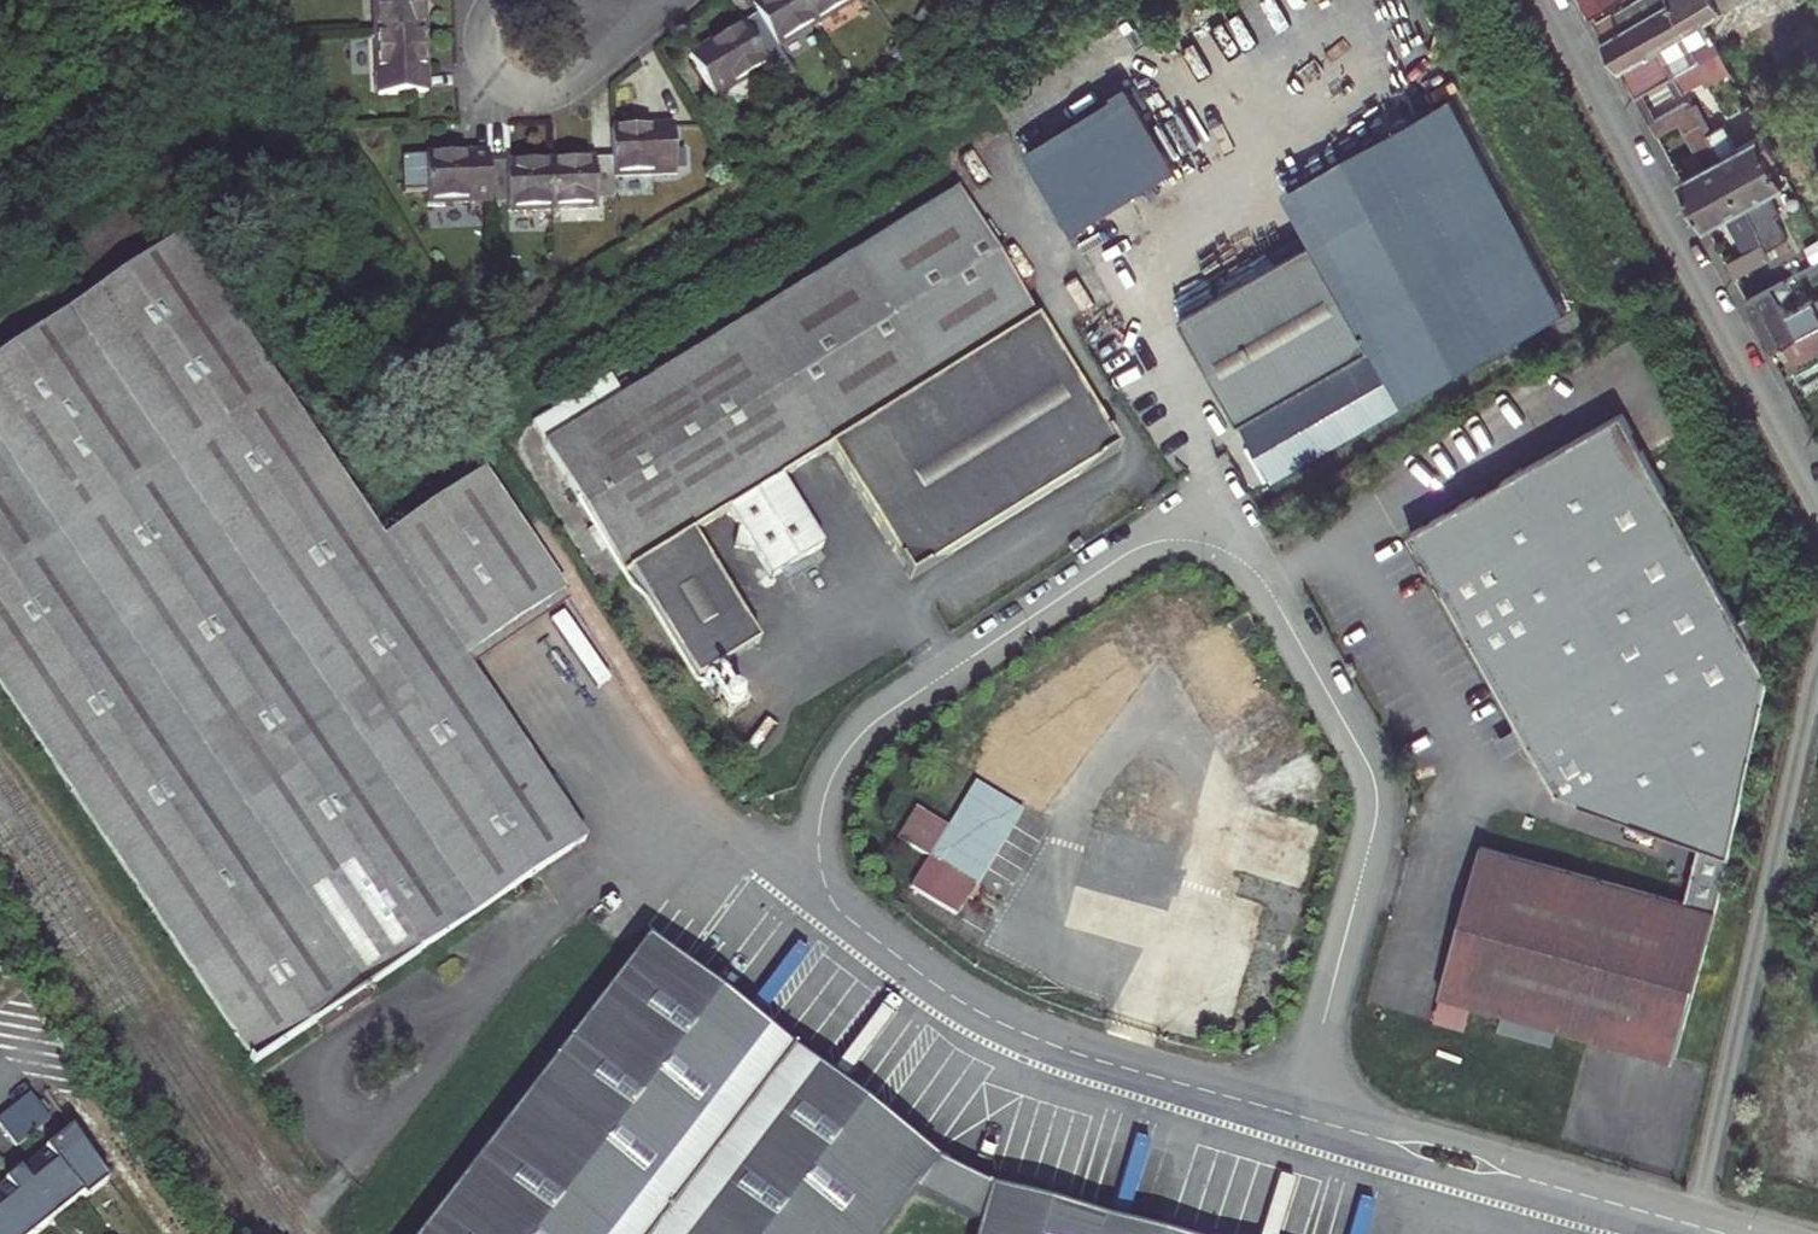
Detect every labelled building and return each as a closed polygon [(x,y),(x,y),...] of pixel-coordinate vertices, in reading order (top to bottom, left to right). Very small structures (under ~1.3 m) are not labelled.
[(376,33),(425,30),(424,0),(375,0),(376,33)] [(815,25),(801,0),(763,0),(752,6),(758,16),(743,25),(769,67),(776,78),(791,70),(778,48),(815,25)] [(815,25),(854,2),(853,0),(801,0),(815,25)] [(1591,14),(1612,0),(1584,0),(1591,14)] [(1614,14),(1612,12),(1596,22),(1636,96),(1675,73),(1701,59),(1695,48),(1714,35),(1705,22),(1739,0),(1636,0),(1614,14)] [(715,99),(769,67),(743,25),(690,57),(715,99)] [(428,95),(425,30),(376,33),(379,97),(428,95)] [(1685,91),(1705,80),(1708,85),(1733,71),(1714,35),(1695,48),(1701,59),(1675,73),(1685,91)] [(1131,87),(1027,150),(1077,230),(1180,166),(1131,87)] [(1405,403),(1573,308),(1452,96),(1284,191),(1313,242),(1405,403)] [(799,115),(817,115),(818,101),(799,101),(799,115)] [(1690,101),(1650,122),(1658,136),(1681,123),(1705,166),(1681,179),(1694,202),(1733,181),(1707,133),(1690,101)] [(1724,124),(1707,133),(1733,181),(1773,159),(1760,136),(1737,149),(1724,124)] [(673,126),(611,129),(613,159),(613,178),(675,175),(673,126)] [(1766,133),(1760,136),(1773,159),(1779,156),(1766,133)] [(490,203),(489,164),(488,154),(426,156),(429,205),(490,203)] [(613,159),(550,162),(553,211),(597,209),(596,198),(614,197),(613,178),(613,159)] [(1773,159),(1733,181),(1770,248),(1789,238),(1777,216),(1781,213),(1769,192),(1786,183),(1773,159)] [(550,162),(489,164),(490,203),(508,201),(509,213),(553,211),(550,162)] [(1750,249),(1727,262),(1735,277),(1774,256),(1770,248),(1733,181),(1694,202),(1707,226),(1730,214),(1750,249)] [(879,241),(963,366),(1037,320),(958,192),(879,241)] [(180,237),(0,357),(0,687),(253,1062),(584,838),(475,678),(469,668),(568,602),(483,472),(383,540),(180,237)] [(831,447),(963,366),(879,241),(623,398),(610,377),(534,424),(546,445),(545,446),(624,574),(628,572),(729,510),(740,528),(739,529),(736,546),(753,551),(754,551),(772,580),(824,547),(781,478),(831,447)] [(497,258),(512,258),(512,242),(497,242),(497,258)] [(1241,421),(1372,346),(1313,242),(1181,316),(1241,421)] [(1779,346),(1817,325),(1817,301),(1815,303),(1813,299),(1787,313),(1780,298),(1790,285),(1787,279),(1747,301),(1774,348),(1779,346)] [(1037,320),(963,366),(1048,492),(1117,450),(1037,320)] [(1789,364),(1817,349),(1817,325),(1779,346),(1789,364)] [(1372,346),(1241,421),(1247,432),(1274,478),(1405,403),(1372,346)] [(963,366),(831,447),(911,577),(1048,492),(963,366)] [(1693,874),(1725,882),(1732,852),(1769,673),(1755,649),(1772,639),(1755,610),(1739,619),(1622,413),(1411,532),(1520,724),(1513,729),(1511,732),(1518,745),(1522,747),(1530,742),(1559,792),(1701,841),(1693,874)] [(694,682),(758,643),(691,534),(628,572),(694,682)] [(1084,545),(1079,539),(1070,546),(1074,552),(1084,545)] [(469,668),(475,678),(574,611),(568,602),(469,668)] [(1247,785),(1305,755),(1271,690),(1207,723),(1215,739),(1241,726),(1253,749),(1234,759),(1247,785)] [(911,888),(956,916),(1002,841),(965,818),(972,805),(931,780),(923,793),(957,813),(947,828),(915,809),(897,839),(929,858),(911,888)] [(1322,827),(1254,806),(1235,869),(1302,890),(1322,827)] [(1092,831),(1079,886),(1168,908),(1182,853),(1092,831)] [(1718,910),(1725,882),(1693,874),(1686,901),(1482,844),(1440,994),(1677,1059),(1718,910)] [(989,1189),(937,1163),(892,1129),(835,1085),(749,1019),(692,975),(647,941),(421,1233),(882,1233),(914,1193),(979,1226),(989,1189)] [(767,996),(709,951),(692,975),(749,1019),(767,996)] [(853,1062),(835,1085),(892,1129),(910,1106),(853,1062)] [(52,1123),(31,1098),(15,1110),(35,1136),(52,1123)] [(18,1149),(35,1136),(15,1110),(0,1122),(0,1126),(18,1149)] [(0,1190),(0,1233),(39,1233),(83,1199),(86,1203),(109,1185),(73,1132),(0,1190)] [(989,1189),(979,1226),(976,1233),(1150,1233),(1089,1217),(989,1189)] [(1089,1217),(1150,1233),(1159,1233),(1167,1208),(1096,1189),(1089,1217)]
